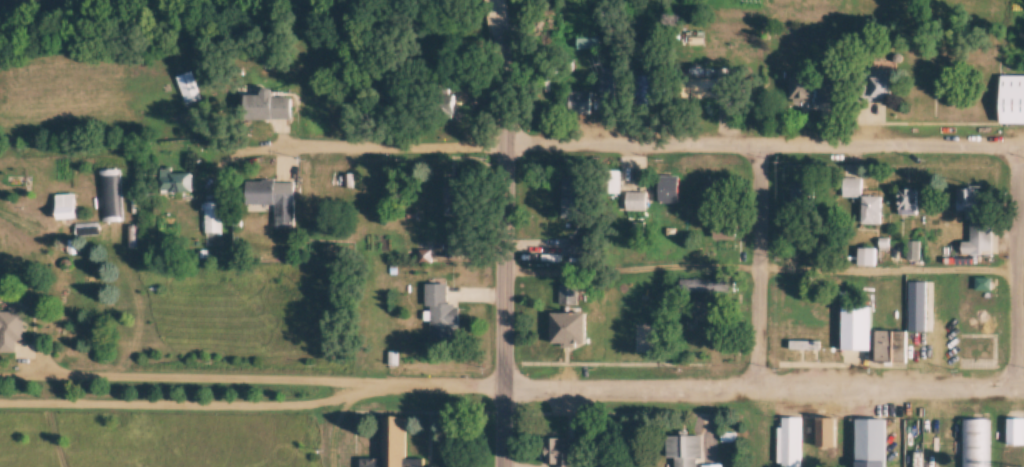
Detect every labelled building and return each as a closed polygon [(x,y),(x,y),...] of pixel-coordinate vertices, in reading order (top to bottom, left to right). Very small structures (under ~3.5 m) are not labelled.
[(601,68),(601,102),(621,102),(621,68),(601,68)] [(176,77),(184,104),(201,100),(192,71),(176,77)] [(816,73),(792,73),(792,102),(816,102),(816,73)] [(656,76),(638,76),(638,105),(656,105),(656,76)] [(873,98),(891,98),(891,76),(873,76),(873,98)] [(1001,76),(1000,125),(1023,125),(1023,76),(1001,76)] [(723,78),(689,78),(689,98),(737,98),(737,78),(723,78)] [(460,102),(474,102),(474,84),(460,84),(460,102)] [(821,103),(848,103),(848,84),(821,84),(821,103)] [(273,96),(273,89),(262,89),(262,95),(246,95),(246,120),(292,120),(292,96),(273,96)] [(570,114),(591,114),(591,91),(570,91),(570,114)] [(98,221),(119,221),(119,170),(98,170),(98,221)] [(191,174),(160,174),(160,192),(191,192),(191,174)] [(525,202),(551,202),(551,175),(525,175),(525,202)] [(679,204),(679,176),(659,176),(659,204),(679,204)] [(563,219),(583,219),(583,177),(563,177),(563,219)] [(468,178),(445,178),(445,209),(468,209),(468,178)] [(725,201),(725,178),(704,178),(704,201),(725,201)] [(844,197),(861,197),(861,179),(844,179),(844,197)] [(295,182),(246,181),(246,204),(275,204),(275,227),(294,227),(295,182)] [(819,184),(791,184),(791,213),(819,213),(819,184)] [(898,190),(898,215),(918,215),(918,190),(898,190)] [(979,190),(958,190),(958,212),(967,212),(967,219),(979,219),(979,190)] [(646,212),(646,192),(627,192),(627,212),(646,212)] [(74,219),(74,194),(56,194),(56,219),(74,219)] [(882,197),(863,197),(863,224),(882,224),(882,197)] [(205,234),(221,234),(221,202),(205,202),(205,234)] [(736,239),(736,214),(714,214),(714,239),(736,239)] [(970,223),(970,245),(992,245),(992,223),(970,223)] [(918,243),(908,243),(908,259),(918,259),(918,243)] [(680,292),(731,292),(731,280),(680,280),(680,292)] [(447,304),(447,284),(427,284),(428,340),(458,340),(458,304),(447,304)] [(577,286),(559,286),(559,304),(577,304),(577,286)] [(841,348),(841,307),(871,307),(871,348),(841,348)] [(15,353),(15,342),(23,342),(23,311),(0,311),(0,353),(15,353)] [(586,313),(551,313),(551,344),(586,344),(586,313)] [(878,363),(906,363),(906,331),(878,331),(878,363)] [(821,351),(821,341),(789,341),(789,351),(821,351)] [(359,466),(437,466),(423,466),(423,458),(405,458),(405,416),(382,416),(381,458),(359,458),(359,466)] [(801,417),(779,417),(779,466),(801,466),(801,417)] [(819,446),(837,446),(837,417),(819,417),(819,446)] [(887,462),(887,419),(857,419),(857,462),(887,462)] [(989,419),(960,419),(960,466),(989,466),(989,419)] [(1006,419),(1006,446),(1023,446),(1023,419),(1006,419)] [(937,432),(924,432),(924,466),(937,466),(937,432)] [(675,466),(697,466),(697,457),(702,457),(701,436),(668,436),(668,458),(675,458),(675,466)] [(558,466),(573,466),(573,437),(548,437),(547,464),(558,464),(558,466)]
